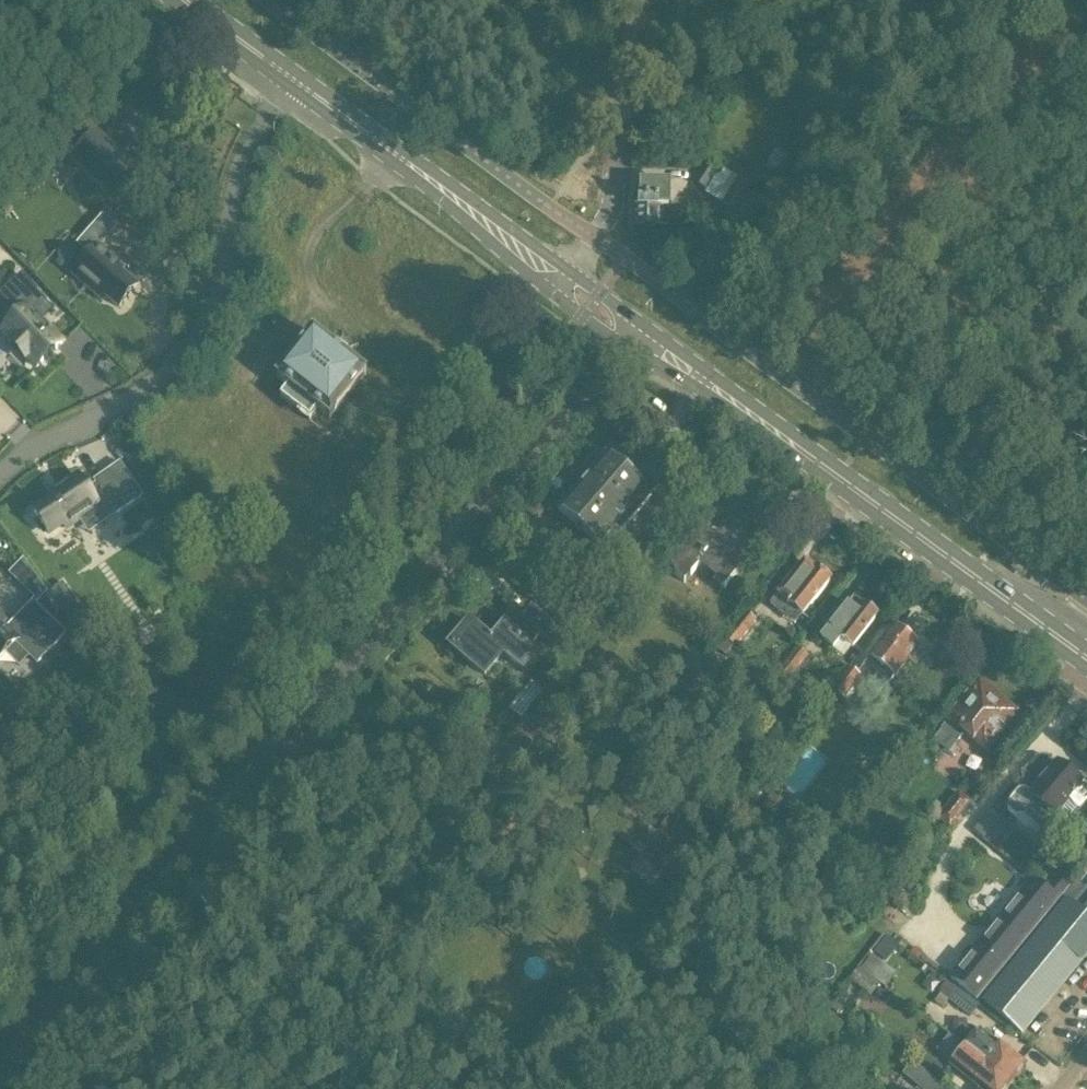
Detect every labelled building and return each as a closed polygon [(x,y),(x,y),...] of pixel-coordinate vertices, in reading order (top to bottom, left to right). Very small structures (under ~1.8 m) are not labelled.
[(94,131),(71,157),(119,199),(142,173),(94,131)] [(703,165),(692,182),(706,191),(716,173),(703,165)] [(669,209),(669,184),(640,184),(640,198),(639,198),(639,207),(639,228),(657,228),(657,227),(668,227),(668,209),(669,209)] [(101,250),(77,276),(118,312),(120,308),(137,323),(154,302),(132,283),(135,280),(101,250)] [(706,275),(714,259),(698,252),(691,267),(706,275)] [(0,295),(0,304),(15,320),(2,332),(13,343),(11,345),(24,359),(26,357),(37,368),(63,344),(41,322),(54,310),(21,275),(0,295)] [(330,420),(366,374),(313,332),(277,378),(288,387),(279,399),(310,423),(319,412),(330,420)] [(499,417),(506,407),(497,400),(490,410),(499,417)] [(615,528),(621,533),(653,496),(606,455),(559,510),(599,545),(615,528)] [(53,500),(35,513),(50,534),(64,525),(66,528),(78,520),(107,500),(117,514),(143,497),(134,484),(123,491),(109,472),(92,483),(95,487),(89,491),(79,477),(51,496),(53,500)] [(534,501),(525,511),(535,520),(544,510),(534,501)] [(688,545),(691,547),(670,570),(685,583),(699,567),(724,589),(751,558),(725,536),(718,543),(703,529),(688,545)] [(24,559),(9,575),(23,589),(36,575),(24,559)] [(777,596),(770,605),(783,615),(790,605),(804,616),(832,580),(831,579),(830,574),(822,568),(818,569),(816,567),(814,569),(804,561),(777,595),(777,596)] [(1009,566),(1023,576),(1027,571),(1013,561),(1009,566)] [(62,581),(47,591),(61,612),(76,603),(62,581)] [(842,641),(853,650),(879,616),(877,615),(876,611),(870,606),(864,606),(854,597),(820,640),(835,651),(842,641)] [(565,633),(533,605),(522,617),(512,609),(503,620),(507,624),(492,641),(470,623),(450,646),(485,675),(504,653),(523,669),(537,653),(531,647),(541,635),(554,646),(565,633)] [(735,647),(756,622),(746,613),(725,639),(735,647)] [(16,643),(37,663),(65,633),(49,619),(33,636),(15,620),(7,628),(3,624),(5,622),(0,618),(0,661),(16,643)] [(858,675),(849,667),(831,690),(845,700),(855,688),(864,695),(877,677),(888,685),(893,678),(894,679),(908,661),(915,667),(925,655),(918,649),(920,647),(894,626),(863,666),(864,667),(858,675)] [(795,672),(806,657),(795,649),(774,677),(783,684),(794,671),(795,672)] [(1011,734),(1022,722),(1016,717),(1019,714),(978,680),(944,721),(946,723),(941,730),(942,730),(934,740),(949,752),(957,743),(963,737),(986,754),(1006,731),(1011,734)] [(532,682),(509,709),(522,720),(544,692),(532,682)] [(544,692),(522,720),(539,734),(540,735),(563,708),(544,692)] [(919,728),(913,735),(920,741),(926,734),(919,728)] [(1009,803),(1008,809),(1017,816),(1025,816),(1053,839),(1065,824),(1063,822),(1079,802),(1085,795),(1077,789),(1080,786),(1078,784),(1079,780),(1071,774),(1067,775),(1058,767),(1036,792),(1031,792),(1029,792),(1027,790),(1019,791),(1009,803)] [(960,794),(939,819),(950,829),(972,803),(960,794)] [(770,797),(762,808),(776,818),(784,808),(770,797)] [(1046,892),(1045,892),(1057,902),(1071,886),(1058,876),(1046,892)] [(1032,880),(1001,917),(1027,939),(1057,902),(1045,892),(1046,892),(1034,882),(1032,880)] [(1077,881),(1064,898),(1067,900),(983,1001),(1023,1034),(1086,956),(1086,889),(1077,881)] [(992,928),(977,947),(1003,968),(1027,939),(1001,917),(992,928)] [(885,938),(874,951),(885,959),(896,946),(885,938)] [(977,947),(951,979),(977,1000),(1003,968),(977,947)] [(872,958),(861,971),(869,978),(880,986),(885,990),(895,976),(880,964),(872,958)] [(858,972),(852,980),(872,997),(879,987),(880,986),(869,978),(861,971),(860,970),(858,972)] [(950,984),(942,995),(971,1017),(980,1006),(950,984)] [(975,1035),(964,1050),(1009,1085),(1025,1065),(1001,1045),(980,1029),(975,1035)] [(821,1036),(814,1043),(822,1051),(829,1043),(821,1036)] [(952,1064),(971,1080),(981,1088),(980,1088),(1006,1088),(1009,1085),(964,1050),(956,1059),(952,1064)] [(925,1054),(920,1061),(937,1075),(942,1068),(925,1054)] [(915,1086),(919,1088),(935,1088),(938,1084),(925,1074),(915,1086)]
